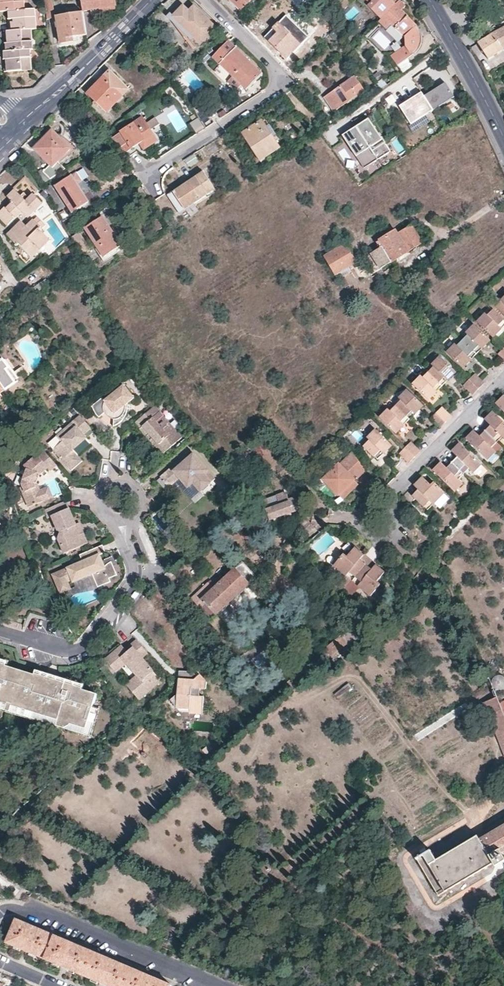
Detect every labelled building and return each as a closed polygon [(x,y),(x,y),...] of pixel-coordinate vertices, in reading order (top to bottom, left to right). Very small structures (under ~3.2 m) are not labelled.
[(7,11),(26,10),(25,10),(25,0),(0,0),(0,11),(7,11)] [(48,17),(55,16),(54,4),(51,0),(42,0),(44,4),(45,5),(45,6),(46,7),(46,9),(48,17)] [(118,5),(117,0),(82,0),(84,11),(91,10),(118,5)] [(240,10),(250,0),(230,0),(240,10)] [(342,10),(350,3),(347,0),(337,0),(335,2),(342,10)] [(383,14),(396,3),(393,0),(369,0),(371,2),(383,14)] [(408,15),(396,3),(383,14),(378,19),(386,28),(392,23),(403,34),(403,45),(389,55),(397,64),(414,51),(417,47),(420,43),(420,39),(420,32),(415,27),(417,24),(408,15)] [(215,28),(193,7),(188,11),(183,6),(177,11),(172,16),(199,44),(215,28)] [(10,24),(10,30),(10,32),(32,30),(37,30),(37,29),(35,9),(25,10),(26,10),(7,11),(7,19),(8,20),(12,20),(12,22),(12,23),(10,24)] [(73,37),(88,35),(84,11),(73,13),(57,15),(62,44),(68,43),(74,42),(73,37)] [(301,44),(278,22),(264,36),(277,49),(287,59),(301,44)] [(481,41),(479,42),(490,60),(503,52),(503,51),(503,26),(499,28),(481,41)] [(5,51),(30,50),(33,50),(32,30),(10,32),(10,30),(7,31),(8,44),(5,44),(5,51)] [(263,73),(229,39),(213,56),(226,69),(241,84),(247,90),(263,73)] [(31,70),(30,50),(5,51),(3,52),(3,59),(6,59),(7,62),(8,72),(31,70)] [(241,84),(226,69),(220,74),(228,81),(236,89),(241,84)] [(107,112),(129,90),(110,72),(101,81),(89,94),(107,112)] [(340,107),(365,90),(355,76),(336,89),(325,97),(332,108),(338,104),(340,107)] [(455,97),(445,83),(438,88),(424,96),(433,111),(455,97)] [(411,125),(433,111),(424,96),(422,93),(413,98),(400,106),(411,125)] [(112,139),(121,151),(125,149),(126,151),(131,148),(140,143),(144,149),(158,140),(151,129),(147,123),(143,116),(121,130),(122,133),(112,139)] [(160,124),(155,117),(147,123),(151,129),(160,124)] [(200,132),(206,128),(199,117),(193,121),(200,132)] [(369,119),(343,136),(364,169),(390,152),(375,128),(369,119)] [(281,147),(264,120),(253,126),(242,133),(259,160),(281,147)] [(65,168),(58,162),(72,149),(61,138),(57,133),(53,137),(49,134),(35,148),(35,149),(50,164),(43,171),(42,169),(38,171),(43,182),(65,168)] [(222,176),(216,166),(209,170),(215,181),(222,176)] [(84,191),(79,183),(83,180),(77,171),(56,184),(73,210),(89,200),(84,191)] [(217,191),(204,172),(197,176),(209,196),(217,191)] [(209,196),(197,176),(186,183),(173,190),(185,209),(200,200),(201,201),(209,196)] [(46,186),(58,210),(64,206),(50,183),(46,186)] [(35,209),(42,203),(35,195),(30,199),(24,193),(21,196),(16,190),(9,197),(14,203),(8,209),(6,206),(2,210),(0,212),(0,216),(8,225),(22,212),(28,218),(36,211),(35,209)] [(185,209),(173,190),(168,193),(180,212),(185,209)] [(60,212),(64,220),(70,217),(65,209),(60,212)] [(108,222),(103,215),(85,227),(103,257),(122,245),(108,222)] [(50,241),(41,231),(46,226),(42,221),(39,224),(35,220),(24,231),(21,229),(11,238),(18,245),(20,244),(33,257),(50,241)] [(373,253),(382,269),(402,256),(424,243),(412,224),(402,231),(401,229),(398,231),(397,230),(378,242),(381,248),(373,253)] [(75,240),(81,252),(87,249),(77,232),(72,235),(75,240)] [(357,261),(348,244),(325,257),(335,274),(357,261)] [(75,254),(68,245),(61,249),(68,259),(75,254)] [(374,274),(382,269),(373,253),(357,261),(359,265),(370,258),(376,268),(372,271),(374,274)] [(37,295),(50,284),(45,278),(33,289),(37,295)] [(496,291),(490,296),(498,304),(503,299),(496,291)] [(503,316),(503,299),(498,304),(495,307),(503,316)] [(477,322),(493,338),(501,329),(498,326),(503,321),(493,310),(488,315),(486,314),(477,322)] [(463,341),(473,351),(479,346),(481,348),(489,340),(474,325),(466,333),(468,335),(463,341)] [(468,357),(473,351),(463,341),(458,346),(456,344),(447,353),(462,368),(471,359),(468,357)] [(473,351),(476,354),(479,351),(481,348),(479,346),(473,351)] [(428,372),(439,383),(445,377),(448,380),(456,371),(440,355),(432,364),(434,366),(428,372)] [(2,393),(19,381),(4,360),(0,362),(0,394),(2,393)] [(99,379),(105,374),(102,369),(96,374),(99,379)] [(434,388),(439,383),(428,372),(423,378),(421,376),(412,384),(428,400),(437,391),(434,388)] [(469,380),(479,389),(485,383),(475,374),(469,380)] [(439,383),(442,386),(445,382),(448,380),(445,377),(439,383)] [(473,395),(479,389),(469,380),(463,386),(473,395)] [(439,389),(442,386),(439,383),(434,388),(437,391),(439,389)] [(135,397),(124,384),(103,400),(102,398),(92,405),(92,406),(92,408),(92,409),(94,412),(99,417),(104,413),(110,408),(115,414),(114,419),(113,427),(115,426),(119,423),(124,420),(126,416),(127,411),(127,408),(127,404),(135,397)] [(395,406),(406,417),(413,411),(415,413),(423,405),(407,389),(399,397),(401,399),(395,406)] [(503,396),(495,404),(503,413),(503,397),(503,396)] [(402,421),(406,417),(395,406),(391,410),(388,408),(380,416),(396,432),(405,424),(402,421)] [(442,407),(436,414),(445,423),(452,417),(442,407)] [(115,414),(110,408),(104,413),(106,415),(108,417),(111,419),(114,419),(115,414)] [(152,409),(136,423),(143,431),(163,454),(182,438),(159,412),(157,414),(152,409)] [(413,411),(406,417),(409,419),(412,416),(415,413),(413,411)] [(486,432),(496,442),(501,437),(503,440),(503,424),(492,412),(484,420),(489,425),(491,427),(486,432)] [(445,423),(436,414),(431,419),(440,429),(445,423)] [(80,444),(87,438),(84,434),(90,429),(78,416),(56,435),(62,442),(53,450),(67,466),(78,455),(73,450),(80,444)] [(382,447),(385,450),(391,443),(376,428),(368,436),(369,438),(364,444),(374,455),(382,447)] [(496,442),(486,432),(480,438),(479,436),(473,431),(465,439),(486,460),(494,452),(490,448),(496,442)] [(414,459),(421,451),(412,441),(404,449),(414,459)] [(458,459),(454,464),(463,473),(468,469),(472,473),(480,465),(459,443),(451,451),(456,457),(458,459)] [(381,454),(385,450),(382,447),(374,455),(377,457),(381,454)] [(409,463),(414,459),(404,449),(400,453),(409,463)] [(364,468),(351,451),(336,462),(336,461),(318,474),(331,491),(342,483),(343,485),(352,478),(351,477),(349,474),(352,471),(355,475),(364,468)] [(56,467),(43,452),(23,468),(26,472),(21,488),(29,508),(45,501),(40,491),(37,484),(34,483),(36,478),(38,475),(40,476),(47,470),(50,473),(56,467)] [(209,470),(194,452),(186,459),(178,465),(176,463),(160,476),(161,477),(169,487),(179,479),(188,489),(193,484),(199,491),(200,492),(212,482),(205,474),(209,471),(209,470)] [(71,471),(83,461),(78,455),(67,466),(71,471)] [(463,473),(454,464),(448,469),(446,467),(441,462),(433,470),(454,491),(462,483),(458,479),(463,473)] [(215,478),(209,471),(205,474),(212,482),(215,478)] [(188,489),(179,479),(169,487),(161,477),(157,480),(169,494),(179,485),(190,499),(199,491),(193,484),(188,489)] [(421,492),(416,497),(427,509),(444,492),(433,482),(430,485),(422,477),(414,486),(417,489),(421,492)] [(335,496),(354,481),(352,478),(343,485),(342,483),(331,491),(335,496)] [(53,497),(49,487),(40,491),(45,501),(53,497)] [(278,504),(265,508),(268,519),(298,509),(303,507),(299,495),(289,498),(287,494),(285,495),(284,492),(275,495),(278,504)] [(76,524),(65,501),(44,511),(48,518),(52,516),(57,530),(61,532),(57,539),(64,554),(89,543),(84,532),(81,534),(76,524)] [(103,561),(101,555),(106,553),(103,546),(80,556),(82,561),(51,574),(60,594),(72,589),(69,582),(72,581),(73,583),(93,575),(98,587),(111,582),(110,578),(117,575),(116,565),(115,561),(113,557),(108,559),(103,561)] [(351,581),(362,569),(356,564),(359,560),(363,556),(353,548),(345,557),(342,554),(332,565),(351,581)] [(356,564),(362,569),(365,565),(362,563),(359,560),(356,564)] [(216,614),(257,577),(250,571),(243,562),(213,589),(208,583),(191,598),(200,608),(205,602),(216,614)] [(367,573),(362,569),(351,581),(370,596),(380,585),(376,582),(383,573),(374,565),(370,570),(367,573)] [(365,565),(362,569),(367,573),(370,570),(368,567),(365,565)] [(98,587),(93,575),(73,583),(72,581),(69,582),(72,589),(60,594),(66,594),(73,594),(79,594),(83,593),(89,592),(95,590),(99,588),(98,587)] [(301,682),(346,644),(348,646),(358,638),(351,628),(295,675),(301,682)] [(128,651),(121,644),(104,659),(116,673),(126,664),(135,675),(125,684),(140,700),(162,681),(154,672),(155,671),(144,658),(149,654),(136,639),(131,643),(133,646),(131,649),(128,651)] [(13,703),(36,710),(58,717),(55,726),(60,727),(61,725),(65,726),(67,725),(68,724),(69,723),(71,721),(85,726),(92,707),(97,693),(81,688),(64,683),(47,679),(34,675),(7,667),(0,665),(0,700),(13,703)] [(200,674),(196,675),(190,668),(188,670),(187,671),(179,670),(178,686),(177,695),(170,700),(181,711),(190,712),(192,696),(192,688),(200,689),(206,689),(207,681),(200,674)] [(35,671),(34,675),(47,679),(49,674),(35,671)] [(503,675),(499,673),(495,674),(492,677),(491,681),(493,685),(496,688),(500,689),(503,687),(503,675)] [(49,674),(47,679),(64,683),(65,679),(54,676),(49,674)] [(65,679),(64,683),(81,688),(82,684),(65,679)] [(200,689),(192,688),(192,696),(200,697),(200,689)] [(498,698),(483,704),(488,717),(491,716),(503,748),(503,714),(499,703),(498,698)] [(13,703),(0,700),(0,709),(10,712),(13,703)] [(34,719),(36,710),(13,703),(10,712),(34,719)] [(92,707),(85,726),(82,735),(88,737),(98,709),(92,707)] [(55,726),(58,717),(36,710),(34,719),(55,726)] [(85,726),(71,721),(69,723),(68,724),(67,725),(65,726),(61,725),(60,727),(82,735),(85,726)] [(477,836),(491,859),(499,855),(503,852),(503,820),(477,836)] [(477,836),(437,860),(431,850),(416,859),(439,898),(473,878),(494,865),(496,868),(503,863),(503,862),(499,855),(491,859),(477,836)] [(390,863),(391,855),(385,854),(383,862),(390,863)] [(171,985),(52,934),(17,920),(7,943),(25,950),(64,967),(103,984),(108,985),(171,985)]
